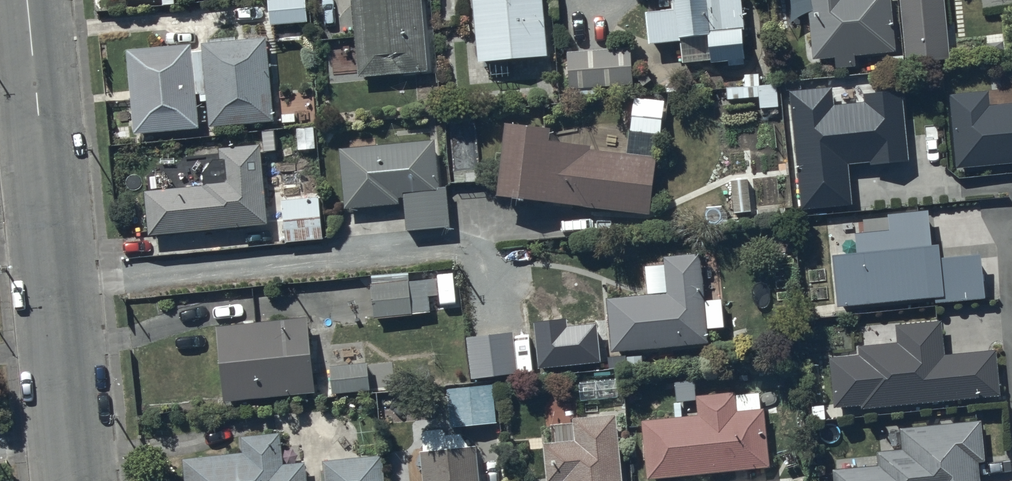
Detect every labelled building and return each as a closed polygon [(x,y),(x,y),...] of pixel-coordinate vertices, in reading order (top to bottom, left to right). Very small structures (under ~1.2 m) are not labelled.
[(160,8),(173,7),(173,0),(160,0),(160,8)] [(270,22),(307,18),(305,0),(267,0),(270,22)] [(421,0),(351,0),(358,73),(427,67),(421,0)] [(478,56),(547,50),(543,0),(472,0),(478,56)] [(740,0),(676,0),(676,4),(645,6),(648,39),(681,36),(683,59),(710,56),(710,58),(728,56),(728,63),(745,61),(740,0)] [(811,21),(813,55),(836,53),(836,62),(854,61),(854,51),(895,48),(892,0),(806,0),(807,9),(789,10),(790,22),(811,21)] [(906,59),(950,55),(944,0),(900,0),(906,59)] [(273,122),(265,39),(201,45),(201,52),(193,53),(193,46),(127,52),(134,135),(190,130),(191,141),(200,140),(196,98),(200,97),(201,104),(207,103),(209,128),(273,122)] [(630,44),(567,48),(569,85),(571,85),(571,93),(593,91),(593,83),(632,81),(630,44)] [(759,70),(744,71),(745,83),(727,85),(728,96),(759,94),(759,105),(778,103),(776,81),(760,82),(759,70)] [(876,78),(789,86),(801,207),(851,202),(847,159),(869,157),(870,162),(908,158),(901,86),(877,88),(876,78)] [(988,106),(987,94),(951,97),(957,169),(1011,164),(1011,104),(988,106)] [(550,128),(506,122),(497,193),(648,213),(662,104),(634,100),(627,155),(592,151),(592,147),(548,141),(550,128)] [(350,149),(340,150),(345,209),(401,205),(400,199),(405,199),(407,231),(450,227),(447,188),(439,189),(435,142),(376,147),(375,143),(350,146),(350,149)] [(145,191),(149,235),(267,225),(260,146),(220,149),(221,158),(181,162),(182,169),(163,171),(155,179),(148,179),(149,191),(145,191)] [(747,176),(730,177),(733,210),(750,209),(747,176)] [(284,238),(322,236),(319,193),(281,195),(284,238)] [(833,250),(838,301),(934,293),(935,300),(981,296),(981,299),(1000,297),(996,257),(981,258),(980,248),(940,252),(939,237),(931,238),(928,206),(888,210),(890,225),(855,228),(856,248),(833,250)] [(608,318),(611,354),(708,346),(707,331),(722,330),(720,305),(705,306),(701,256),(663,259),(666,297),(603,302),(605,318),(608,318)] [(371,280),(374,314),(431,309),(429,292),(437,291),(436,276),(409,278),(409,276),(371,280)] [(332,303),(333,320),(363,319),(362,303),(332,303)] [(216,320),(222,396),(314,389),(308,313),(216,320)] [(862,400),(862,404),(1000,391),(996,346),(945,350),(942,317),(896,321),(896,323),(861,326),(863,342),(855,343),(856,352),(831,354),(835,403),(862,400)] [(523,327),(467,333),(472,375),(563,365),(560,344),(525,348),(523,327)] [(330,362),(332,389),(369,387),(367,360),(330,362)] [(492,380),(446,384),(449,423),(495,419),(492,380)] [(616,414),(625,413),(624,399),(618,400),(616,380),(579,384),(580,402),(584,402),(585,417),(572,419),(573,424),(551,425),(552,442),(544,443),(547,480),(622,480),(616,414)] [(644,425),(649,480),(651,480),(771,469),(765,413),(762,413),(760,397),(736,400),(736,396),(698,399),(700,419),(644,425)] [(899,425),(901,446),(878,449),(879,461),(833,465),(835,480),(980,480),(978,459),(984,458),(980,417),(899,425)] [(476,441),(463,442),(461,430),(444,431),(444,426),(421,428),(423,446),(420,446),(423,480),(480,480),(476,441)] [(183,461),(185,480),(306,480),(304,462),(301,463),(300,451),(282,453),(280,435),(242,439),(243,455),(183,461)] [(321,457),(322,469),(315,470),(316,480),(383,480),(381,452),(321,457)]
